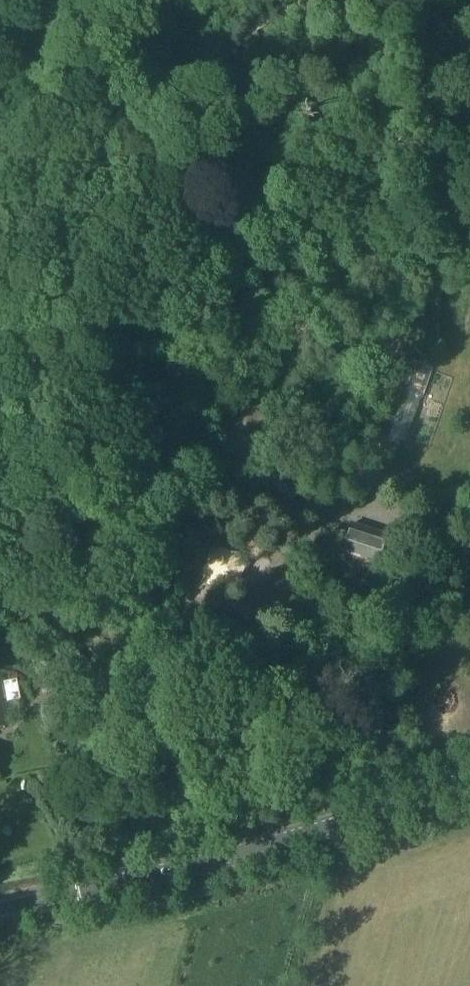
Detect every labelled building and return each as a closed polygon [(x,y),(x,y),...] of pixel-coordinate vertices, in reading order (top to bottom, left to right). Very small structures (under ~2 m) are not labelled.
[(421,362),(413,359),(387,436),(408,443),(424,397),(435,366),(427,364),(428,361),(422,359),(421,362)] [(344,551),(380,563),(389,534),(353,523),(344,551)] [(454,586),(469,581),(469,553),(466,541),(441,550),(454,586)]
